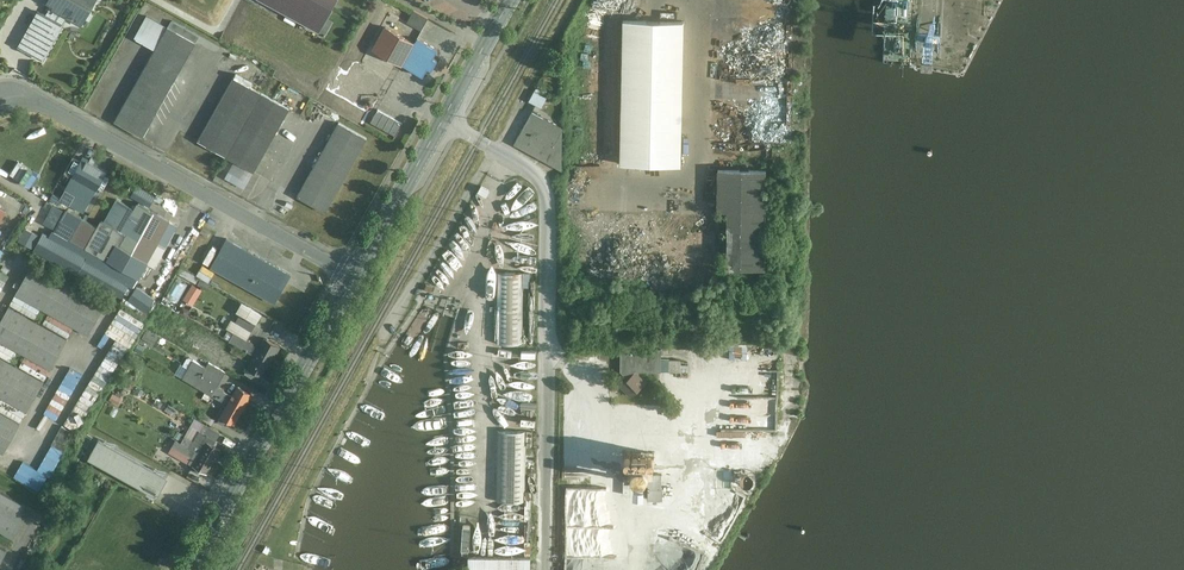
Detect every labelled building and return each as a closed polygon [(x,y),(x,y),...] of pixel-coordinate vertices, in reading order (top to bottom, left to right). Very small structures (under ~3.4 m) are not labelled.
[(47,15),(55,20),(61,11),(66,13),(74,18),(78,10),(83,13),(91,0),(52,0),(51,2),(54,3),(47,15)] [(323,32),(341,0),(263,0),(323,32)] [(39,11),(20,45),(41,57),(61,23),(55,20),(47,15),(39,11)] [(430,19),(416,12),(410,25),(424,32),(430,19)] [(682,170),(683,24),(624,24),(623,169),(682,170)] [(155,49),(115,121),(143,137),(196,42),(169,27),(168,26),(167,27),(155,49)] [(373,48),(402,64),(415,42),(386,26),(373,48)] [(424,76),(428,68),(432,70),(437,60),(434,58),(438,51),(416,39),(415,42),(402,64),(424,76)] [(234,77),(198,140),(226,156),(262,93),(234,77)] [(544,93),(546,88),(539,85),(532,100),(545,106),(549,95),(544,93)] [(262,93),(226,156),(254,172),(289,108),(262,93)] [(533,113),(514,146),(561,173),(562,129),(542,117),(546,110),(539,106),(535,113),(533,113)] [(380,108),(373,122),(398,134),(405,121),(380,108)] [(339,122),(297,196),(325,212),(367,138),(339,122)] [(73,177),(67,189),(77,195),(72,204),(83,211),(88,201),(95,189),(96,190),(98,186),(103,189),(110,177),(104,174),(106,170),(94,164),(96,160),(92,157),(89,161),(84,158),(81,162),(73,177)] [(765,266),(766,166),(719,166),(719,206),(726,206),(726,265),(765,266)] [(134,191),(150,201),(154,193),(138,183),(134,191)] [(67,211),(55,232),(107,261),(107,260),(139,277),(139,278),(147,262),(170,220),(138,203),(135,210),(117,200),(104,222),(102,221),(98,228),(67,211)] [(292,272),(218,228),(200,258),(274,302),(292,272)] [(32,264),(16,294),(88,334),(105,305),(32,264)] [(525,341),(523,270),(495,271),(497,342),(525,341)] [(193,283),(186,299),(196,304),(203,288),(193,283)] [(130,297),(151,310),(156,302),(136,289),(130,297)] [(11,306),(0,326),(0,339),(51,368),(68,338),(11,306)] [(108,332),(117,338),(67,422),(81,430),(146,320),(123,306),(108,332)] [(149,330),(145,338),(154,342),(157,333),(149,330)] [(273,358),(281,344),(266,337),(259,351),(273,358)] [(660,347),(621,347),(621,370),(660,370),(660,347)] [(266,372),(273,358),(259,351),(252,365),(266,372)] [(0,355),(0,394),(27,410),(44,381),(0,355)] [(182,378),(213,395),(225,376),(195,359),(182,378)] [(779,386),(778,368),(762,369),(762,387),(779,386)] [(632,395),(647,381),(637,370),(622,384),(632,395)] [(50,407),(63,413),(73,393),(60,387),(50,407)] [(245,412),(253,397),(236,388),(228,403),(245,412)] [(237,427),(245,412),(228,403),(220,418),(237,427)] [(0,410),(0,453),(5,455),(23,423),(0,410)] [(54,443),(69,451),(79,432),(64,424),(54,443)] [(498,430),(497,500),(526,500),(527,430),(498,430)] [(215,462),(223,449),(209,441),(201,454),(215,462)] [(98,442),(90,457),(158,494),(166,480),(98,442)] [(654,448),(622,448),(622,458),(628,458),(628,475),(623,475),(623,489),(648,488),(648,499),(663,499),(663,473),(653,472),(654,448)] [(208,475),(215,462),(201,454),(194,467),(208,475)] [(0,489),(0,532),(16,541),(35,508),(0,489)] [(473,549),(474,525),(466,525),(465,549),(473,549)] [(467,556),(467,569),(531,569),(531,558),(467,556)]
